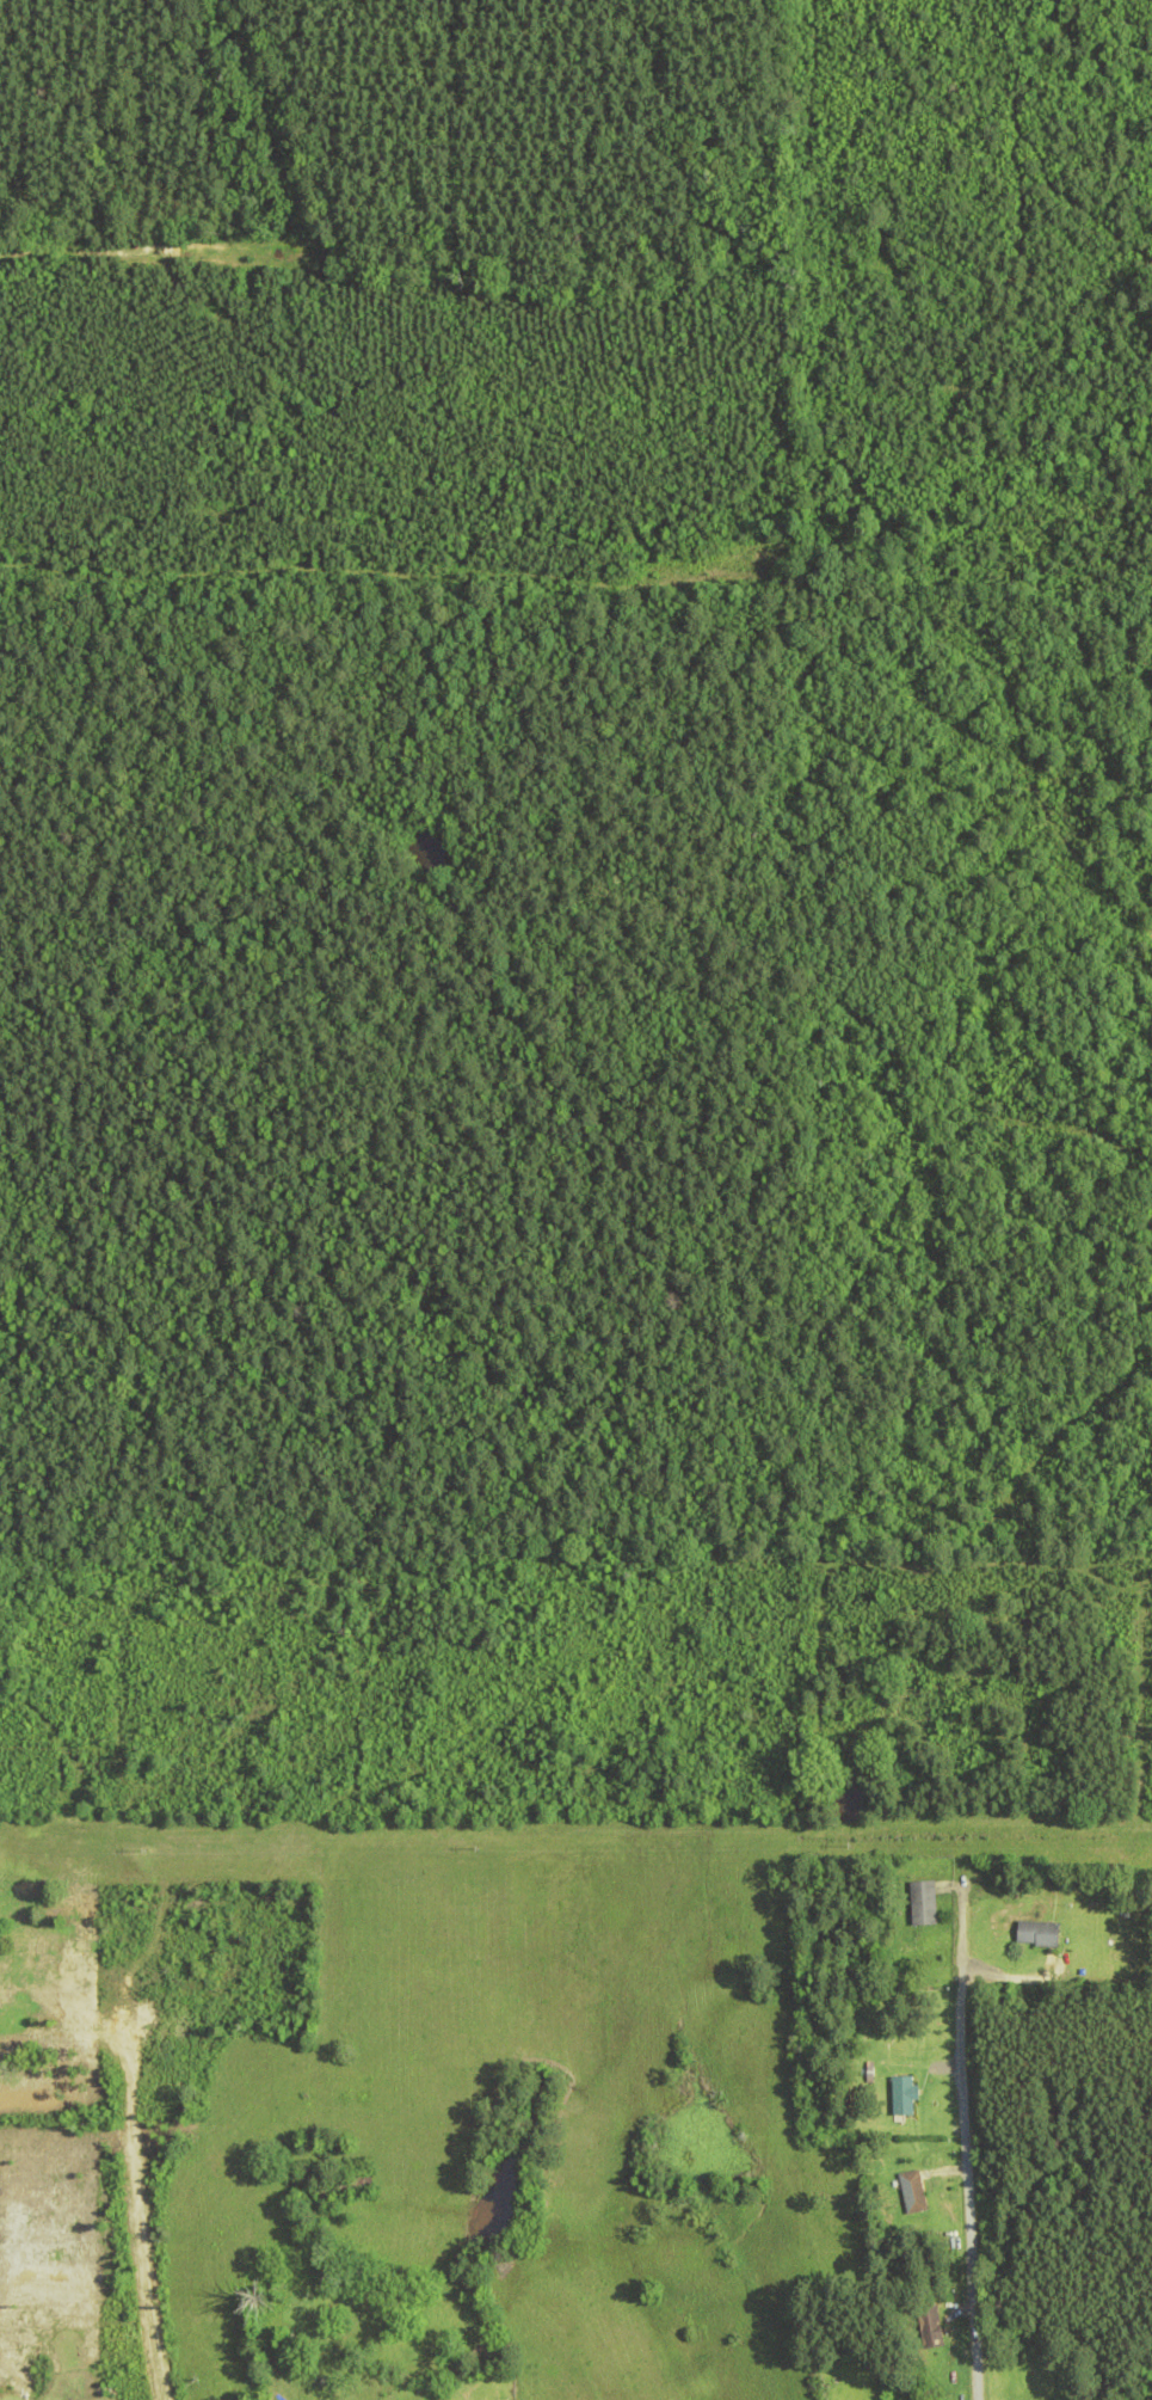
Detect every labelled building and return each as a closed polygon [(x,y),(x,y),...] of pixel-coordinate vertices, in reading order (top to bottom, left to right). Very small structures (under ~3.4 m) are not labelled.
[(934,1926),(933,1883),(908,1883),(909,1926),(934,1926)] [(1014,1947),(1055,1947),(1055,1923),(1014,1923),(1014,1947)] [(890,2117),(913,2117),(913,2078),(890,2078),(890,2117)] [(905,2216),(926,2212),(918,2171),(897,2175),(905,2216)] [(941,2349),(934,2306),(914,2309),(920,2352),(941,2349)]
